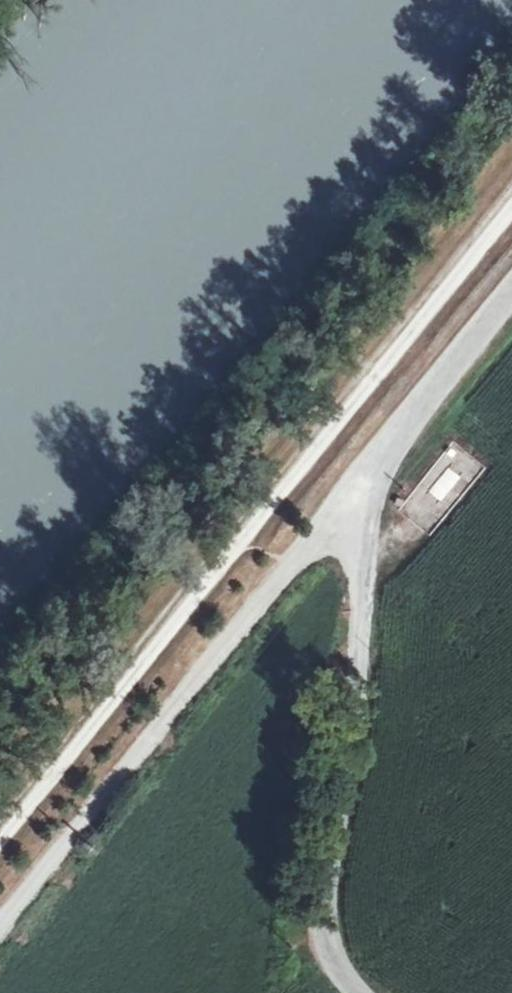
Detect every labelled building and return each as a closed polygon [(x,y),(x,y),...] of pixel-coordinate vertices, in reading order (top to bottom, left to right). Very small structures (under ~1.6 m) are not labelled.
[(427,534),(486,468),(455,441),(396,507),(427,534)]
